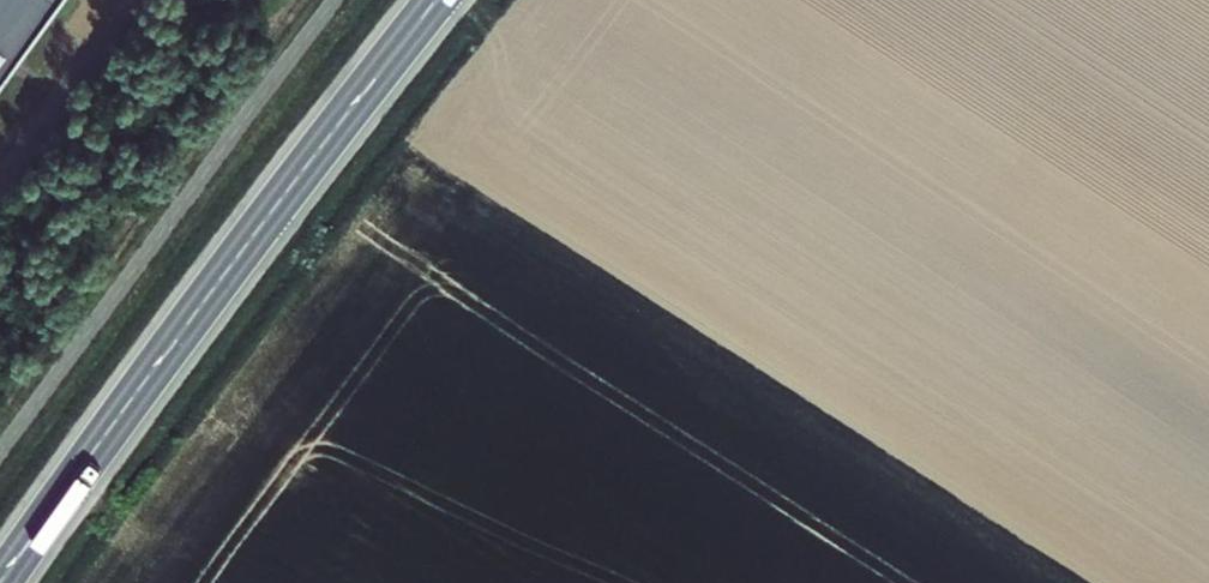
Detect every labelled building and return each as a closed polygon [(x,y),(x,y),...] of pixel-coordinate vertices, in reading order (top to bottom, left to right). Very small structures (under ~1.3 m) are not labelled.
[(63,0),(0,0),(0,87),(63,0)]
